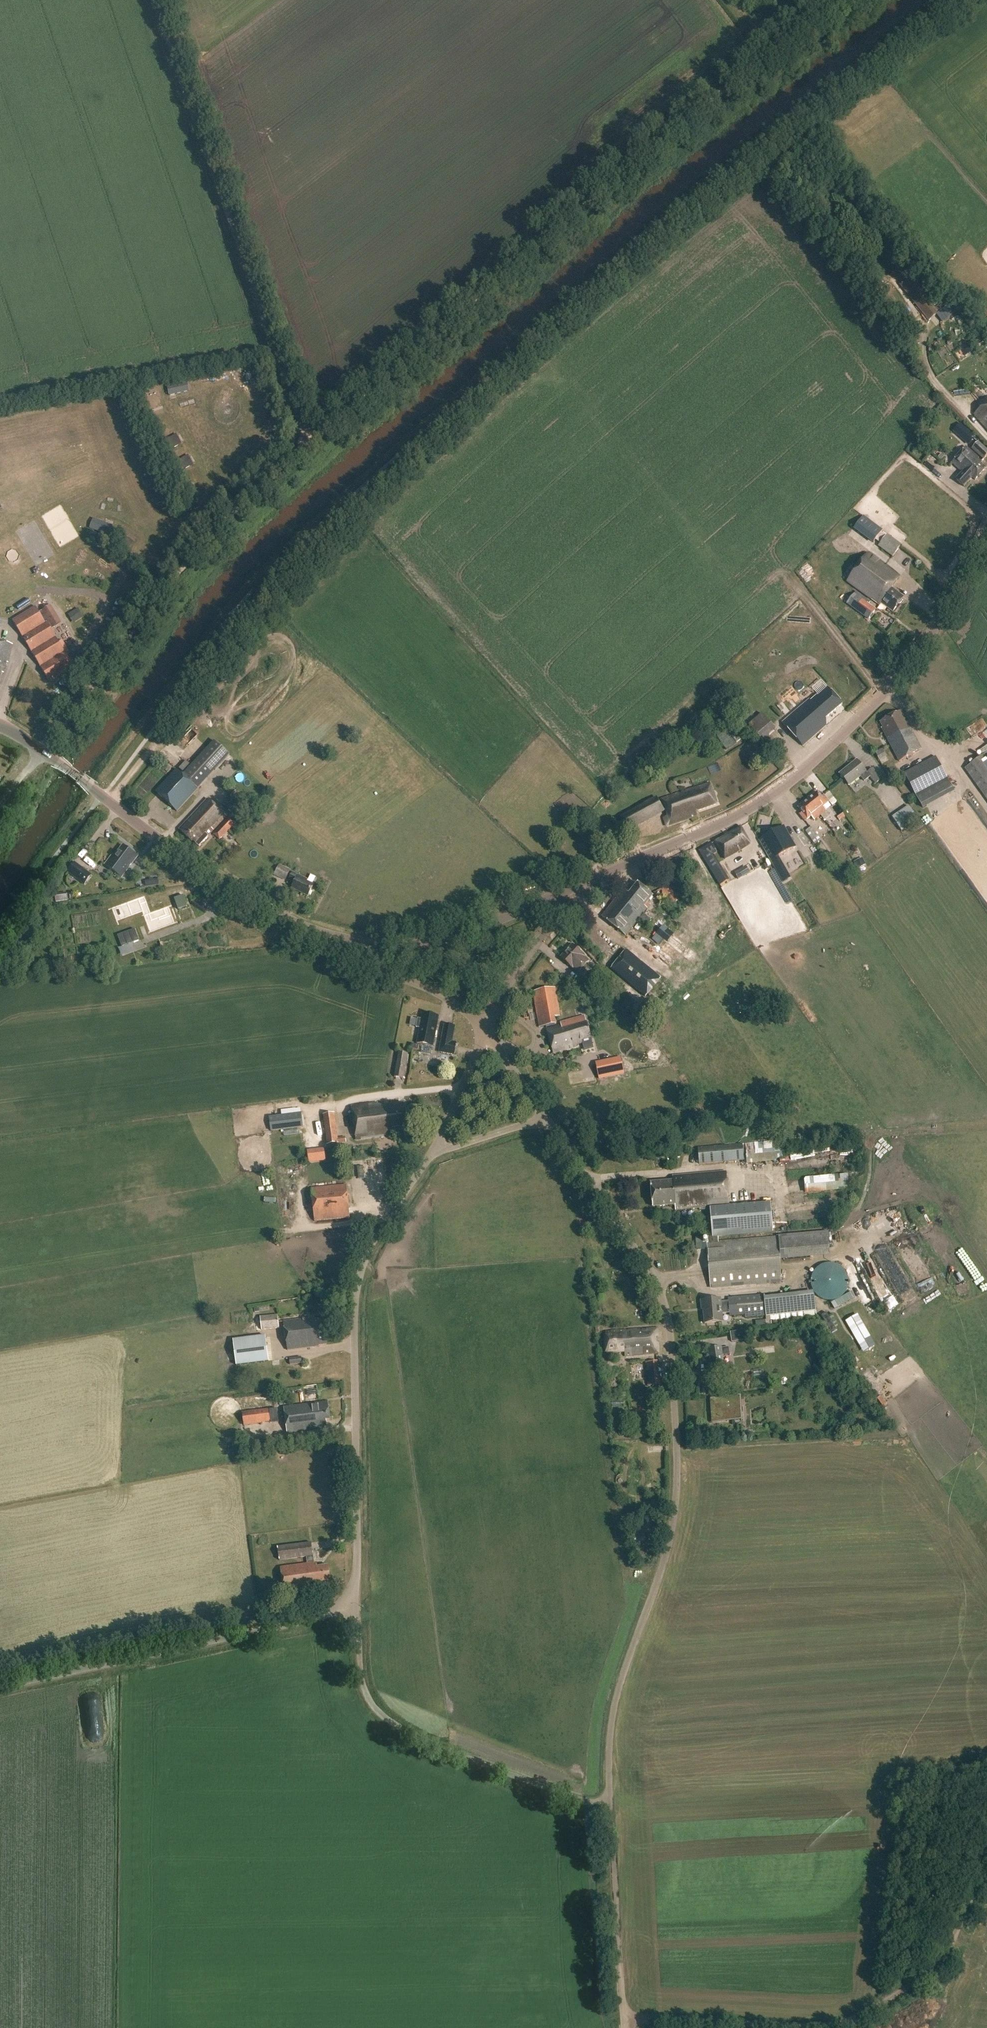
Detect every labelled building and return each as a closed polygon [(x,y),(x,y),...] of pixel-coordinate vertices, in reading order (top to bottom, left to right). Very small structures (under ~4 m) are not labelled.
[(909,276),(899,284),(918,308),(928,300),(909,276)] [(976,349),(972,345),(966,350),(970,355),(976,349)] [(187,382),(167,386),(170,396),(189,392),(187,382)] [(986,430),(986,404),(974,415),(986,430)] [(176,435),(167,440),(172,449),(181,444),(176,435)] [(970,448),(983,460),(986,456),(986,455),(974,444),(970,448)] [(956,480),(963,487),(972,478),(975,480),(984,469),(979,464),(981,463),(977,460),(978,459),(968,450),(954,466),(962,473),(956,480)] [(187,456),(178,461),(183,470),(192,465),(187,456)] [(151,474),(142,478),(147,488),(156,483),(151,474)] [(161,491),(151,496),(156,505),(165,500),(161,491)] [(179,510),(183,516),(191,510),(186,504),(179,510)] [(877,546),(892,557),(901,544),(886,534),(887,533),(863,515),(853,529),(872,543),(875,540),(879,544),(877,546)] [(94,519),(90,529),(109,536),(113,526),(94,519)] [(126,538),(121,546),(127,550),(130,551),(135,542),(126,537),(126,538)] [(6,556),(10,563),(18,559),(13,552),(6,556)] [(881,603),(893,612),(904,597),(892,589),(900,578),(868,554),(847,582),(879,605),(881,603)] [(777,588),(782,595),(791,588),(786,581),(777,588)] [(846,603),(868,620),(876,609),(854,593),(846,603)] [(35,606),(12,620),(32,652),(49,682),(74,667),(67,655),(70,653),(62,639),(59,641),(56,637),(51,629),(63,623),(53,605),(39,613),(35,606)] [(68,614),(72,621),(84,615),(80,608),(68,614)] [(2,668),(4,669),(6,661),(7,661),(12,644),(0,640),(0,677),(2,668)] [(783,723),(803,746),(827,726),(827,718),(843,704),(829,688),(819,696),(818,695),(811,701),(810,700),(783,723)] [(883,729),(900,762),(922,750),(902,711),(881,722),(884,728),(883,729)] [(748,724),(761,741),(775,729),(762,712),(748,724)] [(976,727),(967,734),(973,740),(981,733),(976,727)] [(971,743),(976,750),(986,742),(986,738),(984,733),(971,743)] [(183,763),(200,745),(194,740),(178,758),(183,763)] [(214,742),(183,776),(197,789),(229,755),(214,742)] [(965,769),(986,800),(986,746),(983,748),(986,753),(965,769)] [(936,757),(904,774),(915,795),(916,797),(948,779),(936,757)] [(857,759),(839,773),(848,785),(860,776),(863,781),(869,776),(867,772),(866,772),(866,771),(857,759)] [(872,768),(867,772),(869,776),(874,784),(881,779),(872,768)] [(177,770),(156,792),(177,812),(197,789),(183,776),(177,770)] [(664,818),(667,827),(697,815),(696,812),(718,804),(710,784),(662,802),(667,817),(664,818)] [(808,800),(819,814),(825,809),(824,807),(829,802),(830,802),(829,801),(824,795),(821,798),(817,793),(808,800)] [(620,817),(628,831),(664,810),(656,796),(620,817)] [(193,842),(199,847),(208,837),(207,836),(210,832),(211,833),(226,816),(208,799),(179,830),(192,843),(193,842)] [(801,814),(806,821),(811,817),(813,819),(819,814),(808,800),(799,808),(803,813),(801,814)] [(850,805),(853,810),(860,807),(857,801),(850,805)] [(890,816),(900,830),(916,819),(906,805),(890,816)] [(213,834),(219,840),(235,823),(229,816),(213,834)] [(760,840),(772,861),(797,846),(785,826),(760,840)] [(805,831),(815,844),(821,839),(811,826),(805,831)] [(716,843),(726,859),(752,844),(741,827),(716,843)] [(711,871),(720,866),(713,855),(717,853),(711,843),(699,851),(711,871)] [(132,865),(138,857),(123,846),(119,851),(118,851),(115,854),(116,856),(115,856),(113,855),(105,865),(122,878),(130,867),(129,867),(131,864),(132,865)] [(74,863),(67,872),(79,881),(84,885),(91,876),(85,872),(74,863)] [(279,866),(275,875),(285,880),(290,871),(279,866)] [(735,874),(738,878),(746,873),(744,869),(735,874)] [(783,871),(778,874),(783,882),(788,879),(783,871)] [(292,888),(308,896),(313,886),(307,882),(308,880),(292,872),(288,880),(294,883),(292,888)] [(160,879),(147,882),(148,888),(161,886),(160,879)] [(659,888),(662,896),(672,892),(669,884),(659,888)] [(624,890),(602,917),(625,936),(646,910),(644,908),(652,897),(638,885),(630,895),(624,890)] [(699,888),(697,890),(699,892),(694,898),(703,906),(710,898),(699,888)] [(163,934),(167,945),(175,942),(175,940),(182,938),(176,924),(180,922),(174,905),(152,913),(146,896),(115,908),(121,924),(145,915),(152,933),(167,927),(169,932),(163,934)] [(691,953),(698,944),(689,936),(701,923),(697,920),(704,913),(700,909),(690,919),(689,917),(678,929),(677,928),(671,935),(691,953)] [(136,930),(119,936),(123,947),(140,941),(136,930)] [(665,932),(644,953),(666,976),(687,956),(678,947),(679,946),(665,932)] [(573,945),(561,958),(574,969),(579,973),(590,961),(585,957),(586,957),(573,945)] [(625,951),(610,970),(644,998),(660,979),(625,951)] [(574,981),(587,993),(593,986),(580,975),(574,981)] [(554,987),(532,991),(539,1028),(556,1024),(555,1017),(560,1016),(554,987)] [(417,1042),(433,1045),(438,1017),(422,1014),(417,1042)] [(561,1025),(546,1030),(553,1052),(576,1046),(575,1044),(581,1042),(581,1040),(584,1051),(594,1048),(585,1016),(561,1023),(562,1025),(561,1025)] [(444,1025),(441,1039),(452,1042),(455,1027),(444,1025)] [(452,1042),(441,1039),(438,1052),(454,1055),(456,1043),(452,1042)] [(394,1077),(403,1079),(408,1055),(399,1053),(394,1077)] [(583,1065),(591,1065),(591,1053),(584,1053),(583,1065)] [(614,1058),(595,1062),(598,1079),(624,1074),(623,1068),(617,1069),(614,1058)] [(352,1107),(356,1140),(388,1136),(387,1131),(407,1128),(404,1104),(383,1107),(377,1106),(377,1104),(352,1107)] [(269,1116),(270,1130),(302,1126),(301,1112),(269,1116)] [(334,1114),(323,1115),(327,1145),(345,1142),(345,1138),(337,1139),(334,1114)] [(780,1142),(742,1145),(743,1165),(773,1162),(780,1157),(780,1142)] [(307,1156),(308,1167),(324,1166),(323,1155),(307,1156)] [(653,1194),(728,1188),(727,1171),(673,1176),(674,1181),(652,1182),(653,1194)] [(803,1178),(804,1194),(849,1189),(847,1173),(803,1178)] [(312,1189),(315,1221),(350,1218),(347,1186),(312,1189)] [(677,1204),(678,1209),(730,1204),(728,1188),(653,1194),(654,1207),(677,1204)] [(710,1207),(712,1237),(773,1232),(770,1202),(710,1207)] [(724,1242),(707,1243),(710,1287),(780,1281),(784,1281),(783,1271),(780,1271),(779,1261),(777,1238),(724,1242)] [(886,1277),(894,1274),(888,1260),(880,1264),(886,1277)] [(825,1265),(819,1267),(814,1272),(812,1278),(811,1284),(813,1291),(817,1296),(823,1299),(829,1300),(836,1299),(842,1295),(845,1290),(847,1284),(846,1277),(843,1271),(838,1267),(832,1265),(825,1265)] [(801,1313),(816,1311),(814,1292),(799,1294),(801,1313)] [(852,1292),(832,1303),(835,1309),(855,1298),(852,1292)] [(886,1295),(880,1299),(888,1313),(894,1309),(886,1295)] [(720,1299),(701,1301),(701,1308),(704,1309),(705,1323),(722,1322),(721,1315),(732,1314),(732,1317),(747,1315),(748,1318),(767,1317),(765,1298),(765,1296),(730,1299),(731,1302),(720,1303),(720,1299)] [(831,1320),(826,1312),(821,1315),(832,1333),(837,1330),(835,1326),(838,1325),(834,1318),(831,1320)] [(277,1314),(260,1316),(261,1331),(279,1329),(277,1314)] [(284,1322),(288,1351),(319,1347),(319,1345),(328,1344),(324,1319),(321,1320),(320,1315),(313,1316),(314,1318),(311,1318),(311,1319),(303,1320),(303,1319),(284,1322)] [(847,1325),(861,1348),(873,1342),(859,1318),(856,1320),(854,1317),(849,1320),(851,1323),(847,1325)] [(845,1325),(839,1328),(843,1337),(849,1334),(845,1325)] [(730,1331),(731,1342),(748,1339),(746,1328),(730,1331)] [(625,1352),(625,1356),(658,1353),(657,1329),(605,1332),(606,1354),(625,1352)] [(265,1336),(234,1340),(237,1366),(269,1362),(265,1336)] [(728,1348),(721,1349),(721,1347),(708,1349),(710,1364),(724,1362),(723,1356),(729,1355),(728,1348)] [(289,1357),(289,1364),(302,1363),(301,1356),(289,1357)] [(658,1373),(647,1374),(648,1386),(659,1385),(658,1373)] [(738,1398),(710,1398),(710,1423),(738,1422),(738,1398)] [(285,1408),(288,1434),(327,1428),(326,1419),(330,1419),(328,1402),(285,1408)] [(268,1410),(243,1414),(244,1425),(270,1422),(268,1410)] [(243,1432),(270,1428),(269,1422),(242,1427),(243,1432)] [(281,1567),(285,1594),(321,1589),(320,1585),(331,1583),(329,1565),(318,1567),(317,1563),(314,1563),(311,1542),(277,1546),(279,1559),(306,1556),(307,1564),(281,1567)] [(665,1601),(661,1612),(670,1615),(674,1605),(665,1601)]
